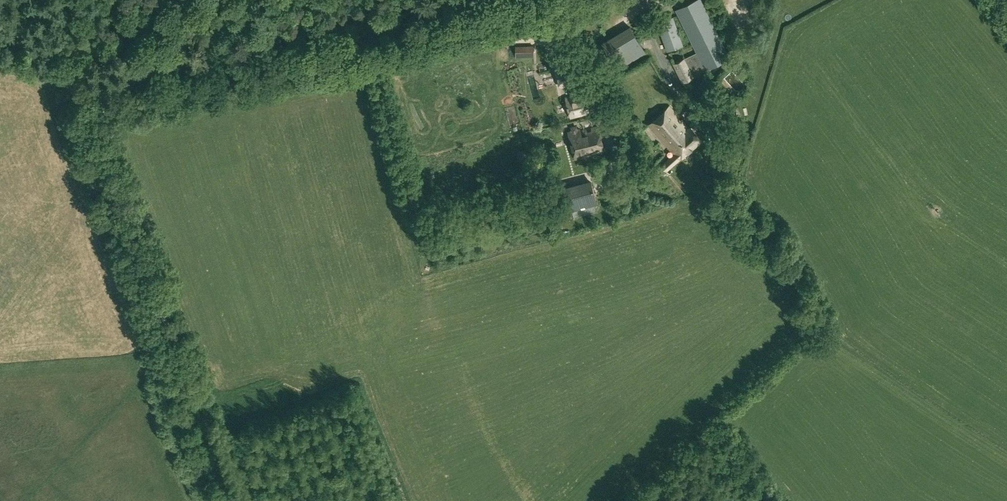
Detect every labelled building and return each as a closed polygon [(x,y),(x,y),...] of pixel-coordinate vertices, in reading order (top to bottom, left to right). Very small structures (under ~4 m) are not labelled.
[(698,74),(729,58),(700,0),(696,0),(676,10),(697,52),(674,64),(682,81),(698,74)] [(672,17),(657,23),(667,51),(682,45),(672,17)] [(603,43),(618,68),(645,52),(630,27),(603,43)] [(558,85),(559,88),(578,82),(574,67),(555,72),(558,85)] [(559,88),(558,85),(548,88),(550,95),(560,93),(559,88)] [(590,112),(585,92),(566,98),(571,117),(590,112)] [(702,138),(692,127),(690,129),(669,106),(648,125),(674,153),(662,165),(666,170),(702,138)] [(580,131),(580,129),(568,132),(575,157),(604,150),(598,126),(580,131)] [(560,190),(566,212),(597,204),(590,181),(560,190)]
